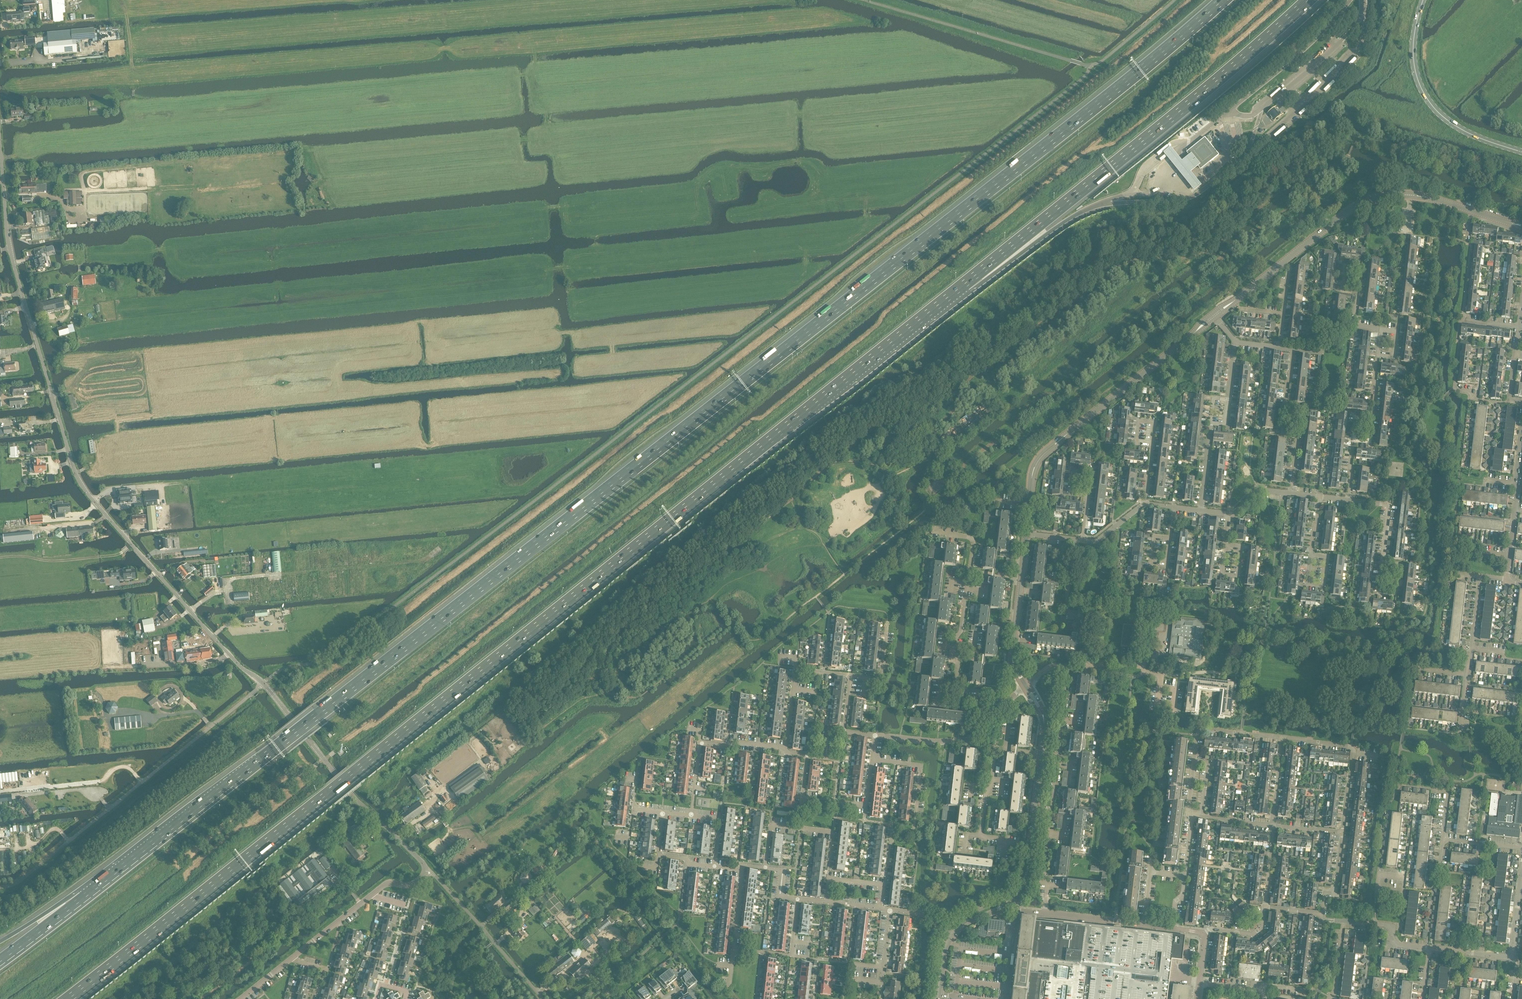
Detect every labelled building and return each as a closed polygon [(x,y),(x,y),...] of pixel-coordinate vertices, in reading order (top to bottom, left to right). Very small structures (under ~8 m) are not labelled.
[(54,22),(64,21),(63,13),(65,13),(65,6),(64,0),(52,0),(54,22)] [(19,12),(6,14),(7,20),(7,22),(12,22),(16,21),(16,23),(21,23),(21,21),(24,21),(24,14),(30,13),(30,7),(23,8),(23,11),(20,11),(19,11),(19,12)] [(94,30),(81,31),(82,41),(95,40),(94,30)] [(78,31),(71,32),(72,38),(72,42),(76,41),(82,41),(81,31),(78,31)] [(71,32),(47,34),(48,44),(72,42),(72,38),(71,32)] [(23,41),(10,42),(11,50),(19,49),(19,50),(24,50),(23,45),(26,44),(26,45),(35,44),(35,37),(25,38),(25,41),(23,41)] [(48,44),(44,44),(45,56),(77,53),(76,41),(72,42),(48,44)] [(1271,117),(1274,121),(1280,116),(1277,112),(1274,108),(1268,113),(1271,117)] [(1201,169),(1218,155),(1205,138),(1188,152),(1201,169)] [(1194,191),(1201,186),(1201,185),(1197,181),(1193,175),(1191,172),(1192,171),(1198,166),(1200,165),(1191,154),(1189,155),(1185,159),(1183,160),(1182,161),(1180,160),(1176,155),(1173,150),(1170,147),(1163,153),(1166,156),(1169,161),(1173,166),(1177,171),(1182,176),(1186,181),(1190,186),(1193,191),(1194,191)] [(28,185),(20,186),(20,194),(37,193),(42,193),(42,185),(36,185),(31,185),(31,183),(31,181),(30,181),(28,181),(28,185)] [(76,205),(83,205),(82,193),(76,193),(76,192),(70,193),(64,193),(64,199),(67,199),(67,206),(70,206),(76,206),(76,205)] [(55,209),(49,210),(45,211),(45,216),(49,216),(50,216),(51,226),(57,225),(55,209)] [(45,211),(35,212),(35,215),(37,226),(50,224),(49,216),(45,216),(45,211)] [(23,222),(26,222),(26,225),(32,224),(31,214),(22,215),(23,222)] [(32,240),(51,238),(49,227),(31,229),(32,240)] [(1417,249),(1419,249),(1421,238),(1408,237),(1407,245),(1407,246),(1417,248),(1417,249)] [(1340,258),(1345,259),(1347,246),(1338,245),(1338,249),(1340,253),(1341,253),(1340,258)] [(34,259),(34,260),(35,264),(36,266),(37,271),(46,269),(44,262),(46,262),(45,257),(43,258),(43,257),(42,257),(41,254),(44,254),(44,253),(46,253),(47,252),(45,248),(42,249),(34,252),(35,256),(36,256),(37,258),(34,259)] [(1356,250),(1355,260),(1360,260),(1360,258),(1362,259),(1364,257),(1365,249),(1361,248),(1361,250),(1356,250)] [(1326,261),(1336,262),(1336,257),(1334,257),(1334,252),(1324,251),(1323,260),(1326,260),(1326,261)] [(1296,267),(1295,272),(1305,273),(1306,271),(1309,271),(1309,264),(1305,263),(1306,256),(1301,260),(1301,262),(1300,262),(1299,267),(1296,267)] [(1369,261),(1369,266),(1378,267),(1379,262),(1380,262),(1381,258),(1372,257),(1371,261),(1369,261)] [(82,277),(83,286),(96,284),(95,275),(82,277)] [(63,299),(53,301),(40,304),(42,314),(55,312),(65,310),(63,299)] [(1374,305),(1364,304),(1363,310),(1366,311),(1365,313),(1372,314),(1373,310),(1374,305)] [(1344,312),(1334,310),(1334,315),(1333,315),(1332,318),(1340,319),(1341,316),(1344,317),(1344,312)] [(8,325),(7,316),(0,317),(0,326),(8,325)] [(1241,329),(1242,319),(1237,318),(1237,317),(1233,317),(1232,327),(1236,327),(1236,328),(1239,328),(1241,329)] [(70,334),(70,333),(75,332),(73,325),(67,326),(57,329),(60,337),(70,334)] [(1215,340),(1215,345),(1224,346),(1225,341),(1225,337),(1213,335),(1212,340),(1215,340)] [(1411,358),(1401,357),(1401,362),(1411,363),(1411,364),(1410,366),(1413,367),(1418,367),(1418,364),(1413,363),(1414,358),(1411,358)] [(0,368),(0,370),(0,373),(6,373),(5,372),(15,371),(15,363),(6,364),(5,361),(1,361),(1,368),(0,368)] [(1250,374),(1252,374),(1253,372),(1250,372),(1251,368),(1248,368),(1248,364),(1241,363),(1241,367),(1240,372),(1250,373),(1250,374)] [(1396,366),(1395,376),(1393,375),(1393,378),(1396,378),(1396,376),(1404,377),(1405,367),(1396,366)] [(23,395),(23,393),(34,392),(33,386),(12,388),(13,397),(21,396),(21,395),(23,395)] [(1347,409),(1352,409),(1353,399),(1354,400),(1355,397),(1352,397),(1352,399),(1348,399),(1344,398),(1343,408),(1347,408),(1347,409)] [(10,401),(9,401),(10,407),(16,406),(16,409),(21,409),(20,408),(21,408),(21,406),(25,405),(25,404),(24,399),(10,401)] [(1150,405),(1149,415),(1154,415),(1154,414),(1155,414),(1157,412),(1158,404),(1150,403),(1150,405)] [(1120,411),(1119,416),(1129,417),(1130,412),(1129,412),(1129,409),(1120,407),(1119,411),(1120,411)] [(1308,413),(1307,418),(1317,419),(1317,421),(1319,421),(1320,418),(1317,418),(1318,412),(1310,411),(1309,413),(1308,413)] [(1163,416),(1162,421),(1172,422),(1175,422),(1176,414),(1168,413),(1168,416),(1163,416)] [(1263,422),(1261,422),(1261,424),(1263,424),(1263,428),(1270,429),(1270,430),(1269,430),(1269,433),(1275,433),(1275,430),(1272,430),(1273,424),(1263,423),(1263,422)] [(23,430),(23,433),(33,432),(33,426),(29,427),(28,424),(19,425),(20,431),(23,430)] [(1276,439),(1275,444),(1285,445),(1288,445),(1288,442),(1286,442),(1286,440),(1283,439),(1284,437),(1277,437),(1277,439),(1276,439)] [(11,456),(10,456),(10,459),(9,459),(19,458),(19,455),(17,455),(17,448),(15,448),(15,444),(13,444),(10,444),(10,448),(11,456)] [(35,445),(35,446),(31,447),(32,452),(35,452),(45,452),(45,444),(35,445)] [(1124,460),(1128,460),(1129,461),(1130,451),(1125,450),(1124,456),(1122,455),(1122,460),(1124,460)] [(1371,450),(1370,460),(1369,459),(1369,462),(1371,462),(1372,460),(1380,461),(1381,451),(1371,450)] [(1197,454),(1187,453),(1185,453),(1185,460),(1193,462),(1194,459),(1197,459),(1197,454)] [(1056,461),(1055,466),(1065,467),(1066,462),(1065,462),(1065,459),(1058,458),(1057,461),(1056,461)] [(29,461),(30,466),(31,466),(32,474),(43,474),(43,473),(42,471),(47,471),(46,467),(46,464),(41,465),(41,463),(40,463),(40,460),(29,461)] [(1099,463),(1098,471),(1108,472),(1108,474),(1111,474),(1111,471),(1108,471),(1109,464),(1099,463)] [(1125,488),(1123,487),(1123,490),(1125,490),(1125,494),(1127,494),(1126,499),(1134,500),(1135,490),(1125,489),(1125,488)] [(118,491),(117,491),(118,498),(130,497),(132,497),(131,490),(131,489),(131,490),(118,491)] [(930,491),(925,495),(930,503),(935,499),(930,491)] [(157,494),(145,495),(146,507),(158,506),(157,494)] [(130,497),(118,498),(119,504),(118,504),(118,505),(119,505),(132,503),(132,504),(133,503),(132,497),(130,497)] [(1056,510),(1064,511),(1065,511),(1066,501),(1061,501),(1061,502),(1057,501),(1056,510)] [(55,506),(52,506),(53,511),(55,511),(56,519),(64,518),(65,518),(65,514),(70,513),(70,504),(63,505),(62,502),(55,503),(55,506)] [(1076,502),(1074,512),(1073,512),(1073,514),(1075,515),(1076,512),(1079,513),(1079,515),(1082,516),(1083,503),(1076,502)] [(149,531),(158,530),(156,516),(155,507),(147,508),(149,531)] [(1152,509),(1151,516),(1163,518),(1164,515),(1161,515),(1162,512),(1158,512),(1158,510),(1152,509)] [(1000,552),(1000,555),(1011,557),(1012,553),(1007,552),(1012,514),(1002,513),(997,552),(1000,552)] [(1093,519),(1093,523),(1103,524),(1103,521),(1103,520),(1103,515),(1093,514),(1093,519)] [(43,515),(29,516),(30,525),(43,524),(43,515)] [(133,524),(146,523),(145,516),(133,517),(133,524)] [(1237,521),(1237,526),(1247,527),(1249,528),(1250,520),(1245,519),(1245,522),(1237,521)] [(82,541),(87,540),(86,536),(93,535),(92,527),(79,529),(80,536),(82,536),(82,541)] [(80,536),(79,529),(79,528),(67,529),(67,538),(80,537),(80,536)] [(1178,532),(1177,539),(1187,540),(1187,541),(1190,541),(1190,539),(1187,538),(1188,535),(1189,535),(1189,531),(1181,531),(1181,533),(1178,532)] [(33,532),(3,535),(4,543),(34,540),(33,532)] [(1366,541),(1375,542),(1376,537),(1372,537),(1373,533),(1363,532),(1363,536),(1366,536),(1366,541)] [(167,539),(159,540),(160,551),(168,550),(167,539)] [(957,546),(947,545),(945,565),(955,566),(957,546)] [(1036,546),(1032,584),(1027,584),(1027,587),(1038,589),(1039,585),(1042,586),(1046,547),(1036,546)] [(995,551),(985,550),(983,569),(993,570),(995,551)] [(279,552),(272,553),(273,566),(273,572),(272,572),(272,573),(281,572),(279,552)] [(1291,561),(1301,562),(1301,557),(1294,557),(1294,555),(1290,554),(1289,555),(1288,561),(1291,561)] [(928,566),(928,569),(932,569),(932,576),(927,576),(926,578),(931,579),(930,586),(926,585),(925,588),(930,588),(929,595),(927,595),(927,597),(929,598),(929,601),(924,601),(923,604),(935,606),(935,602),(938,603),(943,564),(933,563),(933,567),(928,566)] [(183,566),(177,571),(180,575),(190,568),(187,564),(183,566)] [(203,574),(204,578),(217,577),(215,565),(202,566),(203,574)] [(190,568),(180,575),(183,580),(186,578),(187,579),(191,577),(189,575),(190,574),(193,572),(193,571),(195,570),(195,569),(193,567),(190,568)] [(1128,567),(1127,575),(1139,576),(1139,573),(1140,573),(1141,568),(1131,567),(1128,567)] [(119,571),(110,572),(111,578),(120,577),(120,575),(123,575),(124,581),(132,580),(132,579),(135,578),(134,570),(123,572),(119,572),(119,571)] [(1173,577),(1173,580),(1184,582),(1185,573),(1183,573),(1174,572),(1173,577)] [(1159,575),(1158,585),(1157,586),(1165,587),(1166,586),(1167,579),(1166,577),(1164,577),(1164,575),(1160,575),(1159,575)] [(1212,576),(1202,575),(1202,580),(1204,581),(1204,585),(1211,586),(1212,576)] [(991,609),(1000,610),(1004,581),(994,580),(991,609)] [(1255,581),(1245,580),(1244,585),(1247,585),(1246,589),(1254,590),(1255,581)] [(1048,581),(1045,581),(1044,585),(1041,607),(1043,607),(1046,608),(1046,605),(1052,606),(1054,587),(1059,587),(1059,584),(1047,582),(1048,581)] [(1298,586),(1287,585),(1286,594),(1297,595),(1298,586)] [(211,586),(203,593),(206,596),(213,590),(214,589),(211,586)] [(1341,591),(1331,590),(1330,598),(1340,600),(1341,593),(1341,591)] [(248,592),(233,594),(234,601),(249,600),(248,592)] [(1360,592),(1357,592),(1357,594),(1359,595),(1358,602),(1368,603),(1369,595),(1359,594),(1360,592)] [(1316,593),(1315,603),(1320,604),(1320,605),(1323,605),(1324,595),(1321,595),(1321,594),(1317,593),(1316,593)] [(938,622),(948,623),(950,604),(955,604),(956,601),(944,600),(944,598),(941,598),(941,602),(938,622)] [(1388,601),(1386,611),(1391,612),(1392,608),(1396,609),(1396,603),(1392,603),(1393,602),(1389,602),(1388,601)] [(1026,632),(1036,633),(1040,604),(1030,603),(1026,632)] [(162,620),(173,611),(170,607),(163,612),(165,614),(160,617),(162,620)] [(986,628),(989,608),(979,607),(976,626),(972,626),(971,629),(983,631),(983,632),(986,632),(986,628)] [(173,611),(162,620),(164,622),(169,619),(170,620),(177,615),(173,611)] [(245,624),(255,623),(255,616),(244,617),(245,624)] [(1173,621),(1169,657),(1201,660),(1202,652),(1205,625),(1197,624),(1198,620),(1181,618),(1181,622),(1173,621)] [(153,625),(154,625),(152,619),(142,621),(143,627),(153,625)] [(917,658),(917,661),(928,663),(929,660),(932,660),(936,621),(926,620),(926,624),(921,623),(921,626),(926,626),(925,633),(920,633),(920,635),(925,636),(924,643),(919,642),(919,645),(923,645),(923,652),(920,652),(920,655),(922,655),(922,658),(917,658)] [(985,656),(995,658),(998,629),(1003,629),(1003,626),(992,624),(992,628),(988,627),(985,656)] [(153,625),(143,627),(145,633),(155,631),(154,625),(153,625)] [(1122,648),(1121,655),(1137,656),(1140,631),(1136,631),(1136,627),(1123,625),(1123,626),(1121,647),(1120,647),(1122,648)] [(1062,648),(1069,649),(1069,654),(1071,654),(1072,650),(1076,650),(1077,640),(1038,636),(1033,635),(1033,638),(1034,638),(1033,650),(1037,650),(1037,646),(1041,646),(1040,648),(1043,649),(1043,646),(1050,647),(1050,652),(1052,652),(1053,647),(1060,648),(1059,653),(1062,653),(1062,648)] [(174,661),(172,641),(162,642),(165,662),(174,661)] [(211,659),(210,649),(186,652),(187,662),(211,659)] [(949,658),(937,657),(938,655),(935,655),(934,660),(932,679),(942,680),(944,661),(949,662),(949,658)] [(982,665),(979,665),(972,664),(970,684),(976,684),(976,685),(977,685),(980,685),(982,665)] [(1077,696),(1072,695),(1072,699),(1083,700),(1083,701),(1086,702),(1087,697),(1089,677),(1079,676),(1077,696)] [(917,703),(916,706),(926,708),(930,678),(920,677),(919,681),(915,681),(914,683),(919,683),(918,691),(913,690),(913,692),(918,693),(917,700),(912,700),(912,702),(917,703)] [(1189,679),(1185,713),(1197,714),(1200,688),(1222,691),(1219,717),(1230,718),(1234,684),(1189,679)] [(168,702),(170,705),(180,697),(173,689),(165,696),(165,695),(161,698),(165,704),(168,702)] [(151,706),(157,701),(153,695),(146,700),(151,706)] [(1081,758),(1082,758),(1082,754),(1092,755),(1094,737),(1095,733),(1100,733),(1100,731),(1095,730),(1096,723),(1101,724),(1101,721),(1096,721),(1097,714),(1102,714),(1102,712),(1097,711),(1098,704),(1103,705),(1103,702),(1099,702),(1099,698),(1089,697),(1085,735),(1082,735),(1073,734),(1071,743),(1068,745),(1070,748),(1071,748),(1070,753),(1077,754),(1077,757),(1080,758),(1080,757),(1081,758)] [(108,703),(106,709),(109,714),(115,714),(118,708),(114,703),(108,703)] [(923,712),(924,713),(923,724),(927,724),(927,720),(966,724),(967,714),(928,710),(923,709),(923,712)] [(141,716),(114,719),(115,730),(142,728),(141,716)] [(1018,747),(1028,748),(1031,719),(1022,718),(1018,747)] [(1164,864),(1175,866),(1177,852),(1178,852),(1184,803),(1179,802),(1181,790),(1182,790),(1187,743),(1188,743),(1189,742),(1189,741),(1188,741),(1187,741),(1186,742),(1175,740),(1167,802),(1171,803),(1164,864)] [(965,769),(975,771),(977,751),(967,750),(965,769)] [(1009,779),(1012,780),(1013,775),(1015,756),(1005,754),(1003,774),(998,773),(998,777),(1009,778),(1009,779)] [(1082,754),(1082,758),(1078,793),(1088,794),(1088,790),(1093,791),(1093,788),(1089,788),(1089,780),(1094,781),(1094,779),(1090,778),(1090,771),(1095,772),(1096,769),(1091,769),(1092,761),(1096,762),(1097,760),(1092,759),(1092,755),(1082,754)] [(477,767),(449,786),(451,788),(450,788),(459,801),(488,781),(490,779),(488,775),(481,767),(479,768),(478,769),(477,767)] [(945,792),(950,793),(949,800),(947,800),(946,802),(949,802),(948,806),(944,805),(943,809),(955,810),(955,807),(958,807),(963,769),(953,768),(952,771),(948,771),(947,773),(952,774),(951,781),(946,780),(946,783),(951,783),(950,790),(945,790),(945,792)] [(0,774),(0,789),(2,789),(2,783),(18,781),(17,772),(7,773),(1,774),(0,774)] [(1015,775),(1010,814),(1020,815),(1025,776),(1027,777),(1028,773),(1018,772),(1018,775),(1015,775)] [(427,785),(418,773),(411,778),(419,790),(427,785)] [(1327,781),(1328,781),(1330,781),(1341,782),(1341,777),(1330,776),(1331,774),(1327,774),(1327,781)] [(1226,779),(1215,777),(1214,782),(1217,783),(1217,784),(1216,785),(1221,786),(1221,784),(1221,783),(1228,784),(1228,779),(1226,779)] [(1296,782),(1285,780),(1284,786),(1287,786),(1286,787),(1286,788),(1291,789),(1291,788),(1291,786),(1295,787),(1296,782)] [(1270,784),(1259,782),(1259,787),(1263,788),(1262,789),(1262,790),(1267,791),(1267,790),(1267,788),(1270,789),(1270,784)] [(1340,787),(1329,786),(1329,791),(1332,791),(1332,792),(1332,794),(1337,794),(1337,793),(1337,792),(1340,792),(1340,787)] [(1066,791),(1064,810),(1059,810),(1059,813),(1070,814),(1070,816),(1073,816),(1073,811),(1074,812),(1076,792),(1073,792),(1070,791),(1068,791),(1066,791)] [(1488,828),(1487,835),(1520,839),(1521,830),(1518,829),(1519,824),(1521,825),(1521,796),(1518,796),(1517,798),(1506,796),(1506,795),(1502,794),(1501,801),(1500,801),(1498,818),(1489,817),(1488,826),(1488,828)] [(1492,794),(1489,815),(1497,816),(1499,794),(1492,794)] [(30,816),(37,810),(28,799),(25,800),(23,797),(19,800),(30,813),(28,814),(30,816)] [(399,817),(405,825),(425,811),(419,802),(408,810),(406,807),(403,809),(403,810),(405,812),(399,817)] [(958,827),(968,828),(970,808),(975,809),(975,806),(964,804),(964,803),(961,802),(960,807),(958,827)] [(444,807),(439,812),(444,817),(449,812),(444,807)] [(1086,813),(1095,814),(1095,810),(1079,808),(1079,812),(1076,811),(1071,850),(1081,851),(1081,847),(1086,848),(1087,845),(1082,845),(1083,838),(1087,838),(1088,836),(1083,835),(1084,828),(1089,829),(1089,826),(1084,826),(1085,819),(1087,819),(1088,816),(1085,816),(1086,813)] [(1008,813),(998,812),(996,831),(1006,832),(1008,813)] [(436,815),(423,825),(424,827),(438,817),(436,815)] [(350,834),(354,838),(363,830),(357,823),(351,828),(347,824),(344,826),(349,833),(350,834)] [(938,850),(943,850),(943,854),(953,855),(956,826),(946,825),(946,829),(941,828),(941,830),(945,831),(945,838),(940,838),(939,840),(944,841),(944,848),(939,847),(938,850)] [(1361,832),(1350,830),(1350,835),(1352,836),(1352,837),(1352,838),(1357,838),(1357,837),(1357,836),(1361,837),(1361,832)] [(338,837),(356,860),(364,854),(349,835),(350,834),(349,833),(347,834),(345,831),(338,837)] [(1059,848),(1056,877),(1066,878),(1069,849),(1059,848)] [(1131,852),(1123,914),(1135,916),(1137,900),(1138,900),(1142,867),(1140,867),(1142,854),(1131,852)] [(312,871),(306,876),(301,869),(294,874),(299,881),(292,886),(287,879),(280,884),(281,885),(293,901),(294,903),(294,904),(294,903),(297,907),(304,902),(302,900),(309,894),(311,897),(312,896),(314,895),(317,892),(316,889),(322,884),(324,886),(326,885),(328,884),(331,881),(328,878),(328,877),(324,872),(323,870),(325,868),(326,870),(332,866),(329,862),(324,856),(319,860),(318,858),(315,861),(314,859),(307,864),(312,871)] [(954,857),(950,857),(949,860),(951,860),(949,872),(953,872),(953,867),(957,868),(957,870),(959,870),(959,868),(967,869),(966,874),(968,874),(969,869),(976,870),(975,875),(978,875),(978,870),(986,871),(985,876),(987,876),(988,871),(992,872),(993,862),(954,857)] [(1206,860),(1195,858),(1194,864),(1197,864),(1197,865),(1197,866),(1201,867),(1201,866),(1202,864),(1205,865),(1206,860)] [(1263,866),(1252,865),(1249,865),(1248,870),(1255,871),(1255,872),(1255,873),(1259,874),(1260,872),(1260,871),(1262,871),(1263,866)] [(1287,874),(1276,873),(1275,878),(1278,878),(1278,879),(1278,880),(1282,881),(1283,880),(1283,879),(1287,879),(1287,874)] [(522,874),(520,881),(524,885),(531,885),(533,879),(528,874),(522,874)] [(1099,894),(1098,899),(1101,899),(1101,895),(1105,895),(1106,885),(1068,880),(1068,881),(1063,880),(1063,883),(1064,883),(1063,895),(1066,895),(1067,890),(1070,891),(1070,893),(1072,894),(1073,891),(1080,892),(1079,897),(1082,897),(1082,892),(1089,893),(1089,898),(1091,898),(1092,893),(1099,894)] [(1341,890),(1340,895),(1342,895),(1342,898),(1351,899),(1351,898),(1352,891),(1341,890)] [(887,897),(887,899),(889,900),(889,901),(902,902),(902,901),(899,901),(900,897),(890,896),(888,896),(888,895),(885,894),(885,897),(887,897)] [(500,895),(485,907),(491,914),(505,901),(500,895)] [(1262,898),(1250,897),(1250,905),(1259,906),(1260,903),(1261,903),(1262,898)] [(424,903),(423,907),(423,908),(426,909),(425,911),(429,912),(431,913),(433,906),(424,903)] [(509,903),(500,910),(503,913),(509,908),(511,906),(509,903)] [(525,907),(533,916),(540,911),(536,905),(532,908),(529,904),(525,907)] [(420,907),(418,913),(427,916),(429,912),(425,911),(426,909),(423,908),(423,907),(420,907)] [(636,912),(633,914),(637,919),(639,917),(640,919),(638,920),(640,924),(642,922),(644,924),(641,925),(645,930),(648,928),(636,912)] [(1226,912),(1225,923),(1232,924),(1233,915),(1231,913),(1226,912)] [(418,913),(417,917),(417,918),(420,919),(420,921),(423,922),(426,923),(427,916),(418,913)] [(388,915),(387,920),(390,921),(390,923),(393,924),(396,925),(397,918),(388,915)] [(415,917),(413,923),(422,926),(423,922),(420,921),(420,919),(417,918),(417,917),(415,917)] [(611,924),(614,922),(610,917),(594,931),(597,935),(600,933),(599,933),(611,923),(611,924)] [(1012,998),(1167,998),(1168,991),(1168,985),(1171,959),(1182,960),(1185,937),(1184,937),(1184,938),(1170,937),(1168,936),(1155,935),(1121,931),(1115,930),(1113,930),(1114,927),(1092,925),(1074,923),(1049,920),(1022,917),(1016,965),(1016,968),(1016,970),(1015,972),(1012,998)] [(385,919),(383,926),(392,928),(393,924),(390,923),(390,921),(387,920),(385,919)] [(1005,922),(989,920),(989,923),(982,925),(981,926),(980,926),(980,927),(979,927),(979,928),(978,929),(978,930),(978,931),(977,930),(976,931),(976,932),(977,932),(977,933),(977,934),(978,935),(979,936),(980,937),(981,937),(982,937),(999,939),(999,935),(1000,935),(1001,934),(1005,934),(1005,928),(1004,928),(1005,922)] [(413,923),(412,927),(412,928),(415,929),(414,931),(418,932),(420,932),(422,926),(413,923)] [(897,927),(896,930),(907,931),(908,928),(909,929),(909,924),(899,923),(898,927),(897,927)] [(412,928),(412,927),(409,927),(407,934),(416,936),(418,932),(414,931),(415,929),(412,928)] [(513,933),(519,941),(525,935),(523,933),(524,932),(522,930),(521,931),(519,928),(513,933)] [(897,933),(897,938),(908,939),(908,934),(907,934),(907,931),(896,930),(896,933),(897,933)] [(352,931),(351,935),(351,936),(354,937),(354,939),(357,940),(359,941),(361,934),(352,931)] [(1269,932),(1267,934),(1274,942),(1277,943),(1277,937),(1280,937),(1280,934),(1278,933),(1269,932)] [(1274,942),(1267,934),(1263,937),(1265,939),(1268,943),(1272,948),(1277,944),(1277,943),(1274,942)] [(349,935),(347,941),(356,944),(357,940),(354,939),(354,937),(351,936),(351,935),(349,935)] [(595,943),(589,935),(580,943),(586,950),(595,943)] [(382,937),(381,941),(384,942),(384,944),(387,945),(390,946),(391,939),(382,937)] [(411,937),(410,941),(413,942),(412,944),(416,945),(418,946),(420,939),(411,937)] [(895,942),(895,945),(907,946),(907,943),(908,939),(897,938),(896,942),(895,942)] [(1261,938),(1257,942),(1263,948),(1263,949),(1264,950),(1268,947),(1266,944),(1267,943),(1268,943),(1265,939),(1264,940),(1263,940),(1261,938)] [(379,940),(377,947),(386,949),(387,945),(384,944),(384,942),(381,941),(379,940)] [(416,945),(412,944),(413,942),(410,941),(407,940),(405,947),(414,949),(416,945)] [(347,941),(346,945),(345,946),(349,947),(348,949),(351,950),(354,951),(356,944),(347,941)] [(1255,943),(1254,954),(1255,954),(1255,952),(1258,952),(1263,949),(1263,948),(1257,942),(1255,943)] [(343,945),(341,951),(350,954),(351,950),(348,949),(349,947),(345,946),(346,945),(343,945)] [(896,948),(895,952),(906,954),(907,946),(895,945),(894,948),(896,948)] [(403,953),(406,954),(409,955),(410,953),(413,954),(413,953),(414,949),(405,947),(403,953)] [(555,964),(546,972),(552,979),(566,969),(574,963),(572,960),(574,958),(579,957),(581,953),(578,949),(573,949),(571,954),(569,952),(567,954),(568,955),(566,956),(565,957),(558,962),(557,961),(562,958),(559,955),(552,960),(555,964)] [(341,951),(340,955),(340,956),(343,957),(343,959),(346,960),(348,960),(350,954),(341,951)] [(893,956),(893,960),(904,961),(905,961),(905,958),(906,954),(895,952),(895,957),(893,956)] [(378,954),(376,958),(385,961),(387,954),(385,953),(385,954),(381,953),(381,955),(378,954)] [(406,954),(405,958),(414,961),(416,954),(413,953),(413,954),(410,953),(409,955),(406,954)] [(338,955),(336,961),(345,964),(346,960),(343,959),(343,957),(340,956),(340,955),(338,955)] [(405,958),(404,962),(407,963),(406,966),(410,966),(410,967),(412,967),(414,961),(405,958)] [(569,973),(575,979),(591,966),(584,959),(569,973)] [(374,964),(374,965),(377,966),(376,968),(382,969),(384,963),(375,960),(374,964)] [(894,963),(893,967),(904,969),(905,964),(904,964),(904,961),(893,960),(893,963),(894,963)] [(334,968),(336,969),(336,968),(340,969),(340,967),(344,968),(345,964),(336,961),(334,968)] [(401,962),(399,968),(408,971),(410,967),(410,966),(406,966),(407,963),(404,962),(401,962)] [(368,963),(366,970),(369,970),(378,973),(381,974),(382,970),(382,969),(376,968),(377,966),(374,965),(374,964),(371,964),(368,963)] [(1237,977),(1250,979),(1252,965),(1239,963),(1237,977)] [(1222,966),(1211,965),(1210,970),(1212,970),(1211,973),(1216,974),(1216,975),(1221,975),(1222,966)] [(1252,965),(1250,979),(1260,980),(1261,966),(1252,965)] [(336,968),(336,969),(335,973),(344,975),(346,969),(344,968),(340,967),(340,969),(336,968)] [(397,975),(400,975),(403,976),(404,974),(407,975),(408,971),(399,968),(397,975)] [(677,980),(679,980),(680,973),(676,972),(674,969),(671,971),(666,974),(672,983),(675,980),(676,981),(677,980)] [(682,981),(685,984),(693,978),(689,973),(688,974),(685,969),(683,971),(680,970),(680,973),(679,980),(680,980),(682,982),(682,981)] [(368,974),(368,975),(371,976),(371,978),(374,979),(377,980),(378,973),(369,970),(368,974)] [(366,974),(364,980),(373,983),(374,979),(371,978),(371,976),(368,975),(368,974),(366,974)] [(400,975),(399,980),(408,982),(410,975),(407,975),(404,974),(403,976),(400,975)] [(669,985),(672,983),(666,974),(661,978),(660,977),(657,979),(665,989),(670,986),(669,985)] [(335,975),(333,979),(337,980),(336,982),(339,983),(339,984),(342,984),(344,977),(335,975)] [(303,977),(302,982),(305,983),(305,985),(308,986),(311,987),(312,980),(303,977)] [(331,978),(329,985),(338,988),(339,984),(339,983),(336,982),(337,980),(333,979),(331,978)] [(688,990),(687,991),(695,992),(695,988),(698,986),(696,984),(697,983),(693,978),(685,984),(687,987),(686,988),(688,990)] [(884,998),(898,998),(900,983),(896,982),(896,979),(889,978),(888,985),(889,985),(889,987),(886,987),(884,998)] [(305,985),(305,983),(302,982),(300,981),(297,980),(295,987),(298,988),(307,990),(309,991),(311,987),(308,986),(305,985)] [(363,984),(363,985),(366,986),(365,988),(369,989),(371,989),(373,983),(364,980),(363,984)] [(658,992),(662,990),(655,981),(650,985),(650,986),(648,988),(655,996),(659,993),(658,992)] [(326,988),(328,989),(331,990),(331,992),(334,993),(336,994),(338,988),(329,985),(326,984),(325,987),(326,987),(326,988)] [(360,984),(358,990),(367,993),(369,989),(365,988),(366,986),(363,985),(363,984),(360,984)] [(1187,986),(1185,985),(1184,986),(1182,986),(1181,985),(1179,985),(1179,984),(1177,985),(1173,985),(1172,996),(1171,997),(1171,998),(1170,998),(1171,998),(1192,998),(1191,998),(1192,996),(1193,995),(1193,993),(1192,992),(1193,987),(1188,987),(1187,985),(1187,986)] [(296,994),(298,995),(302,996),(302,994),(306,994),(307,990),(298,988),(296,994)] [(325,988),(324,995),(333,997),(334,993),(331,992),(331,990),(328,989),(326,988),(325,988)] [(640,993),(637,995),(641,998),(648,998),(651,997),(645,988),(639,992),(640,993)] [(358,990),(356,997),(359,998),(359,997),(362,998),(363,996),(366,997),(367,993),(358,990)]
